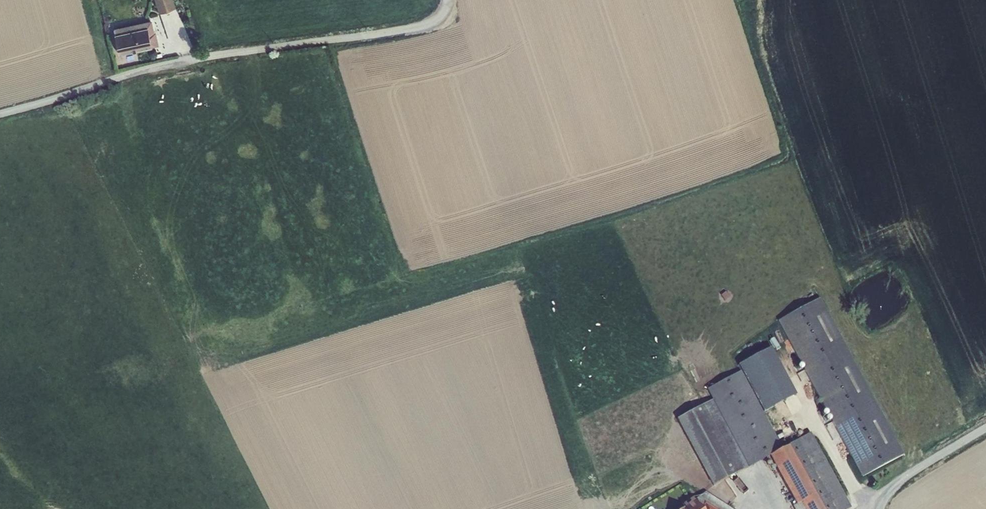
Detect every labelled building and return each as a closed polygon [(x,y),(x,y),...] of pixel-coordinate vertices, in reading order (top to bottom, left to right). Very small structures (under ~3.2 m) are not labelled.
[(159,12),(175,7),(173,0),(155,0),(159,12)] [(115,33),(147,26),(151,46),(156,45),(151,20),(114,27),(115,33)] [(115,33),(119,53),(151,46),(147,26),(115,33)] [(819,298),(777,320),(861,476),(903,454),(819,298)] [(738,366),(740,371),(763,413),(795,395),(770,348),(738,366)] [(810,433),(788,444),(788,445),(782,448),(763,413),(740,371),(706,389),(712,399),(676,419),(712,486),(769,456),(795,504),(792,506),(794,508),(847,508),(850,508),(810,433)] [(700,508),(732,508),(705,491),(693,500),(700,508)] [(693,500),(691,497),(681,505),(683,507),(680,508),(700,508),(693,500)]
